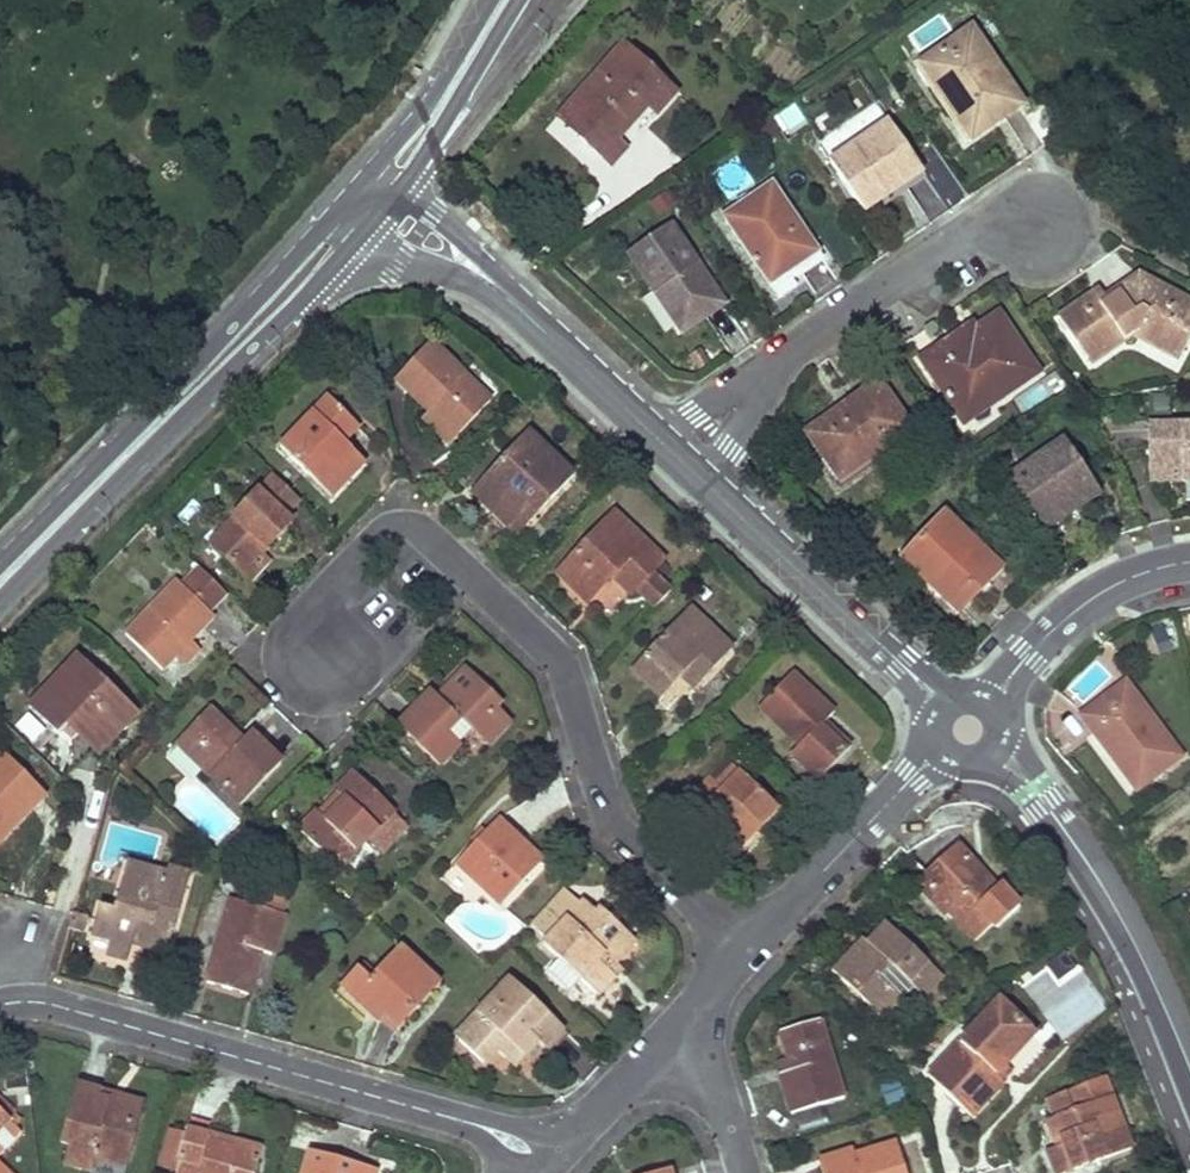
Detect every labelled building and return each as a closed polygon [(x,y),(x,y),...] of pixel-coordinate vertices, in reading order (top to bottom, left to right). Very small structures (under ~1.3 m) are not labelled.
[(1020,104),(972,31),(923,64),(972,137),(990,125),(1020,104)] [(674,94),(623,46),(566,109),(586,128),(579,135),(600,154),(614,139),(646,104),(656,113),(674,94)] [(790,137),(809,125),(795,103),(776,115),(790,137)] [(559,116),(579,135),(586,128),(566,109),(559,116)] [(827,165),(859,213),(879,200),(869,185),(889,172),(899,187),(919,174),(887,125),(827,165)] [(614,139),(600,154),(610,164),(624,149),(614,139)] [(869,185),(879,200),(885,196),(899,187),(889,172),(869,185)] [(769,282),(779,296),(787,291),(795,286),(785,272),(818,250),(772,182),(724,215),(769,282)] [(671,227),(629,255),(681,332),(695,323),(705,316),(698,306),(716,294),(700,271),(695,274),(690,266),(695,262),(671,227)] [(695,262),(690,266),(695,274),(700,271),(695,262)] [(1061,315),(1089,357),(1123,334),(1126,339),(1133,334),(1179,360),(1189,341),(1189,328),(1184,324),(1189,314),(1189,301),(1140,274),(1107,297),(1099,287),(1083,298),(1061,315)] [(698,306),(705,316),(723,304),(716,294),(698,306)] [(950,339),(924,357),(962,415),(1035,366),(1001,314),(973,330),(964,337),(960,332),(950,339)] [(970,325),(960,332),(964,337),(973,330),(970,325)] [(489,401),(428,345),(397,379),(429,411),(433,406),(460,432),(489,401)] [(857,397),(807,429),(839,477),(910,429),(879,383),(857,397)] [(326,396),(279,447),(331,495),(349,477),(364,462),(345,443),(337,436),(350,421),(326,396)] [(439,431),(451,442),(460,432),(433,406),(429,411),(423,417),(439,431)] [(350,421),(337,436),(345,443),(358,428),(350,421)] [(572,476),(525,433),(472,489),(495,511),(509,525),(537,496),(545,504),(572,476)] [(1146,434),(1147,492),(1181,491),(1181,494),(1189,494),(1189,433),(1146,434)] [(1104,496),(1068,443),(1006,485),(1042,538),(1073,516),(1104,496)] [(256,493),(208,544),(247,582),(261,567),(271,556),(264,548),(260,544),(284,519),(256,493)] [(944,512),(901,558),(960,612),(982,589),(1002,568),(944,512)] [(660,561),(612,514),(558,572),(573,587),(586,600),(611,574),(630,592),(660,561)] [(284,519),(260,544),(264,548),(288,524),(284,519)] [(212,616),(176,582),(124,634),(161,670),(175,656),(189,641),(212,616)] [(731,649),(688,609),(632,669),(650,686),(661,696),(680,675),(682,673),(677,669),(683,661),(702,680),(731,649)] [(189,641),(175,656),(183,664),(198,649),(189,641)] [(136,714),(78,656),(29,706),(56,734),(67,723),(73,717),(103,747),(136,714)] [(680,675),(694,689),(702,680),(683,661),(677,669),(682,673),(680,675)] [(431,692),(398,726),(438,765),(458,745),(446,733),(464,713),(475,724),(470,730),(485,744),(507,721),(494,707),(499,702),(482,686),(464,670),(445,689),(452,695),(443,704),(431,692)] [(832,713),(791,673),(759,707),(799,745),(791,754),(818,781),(830,769),(850,747),(830,729),(826,733),(820,726),(832,713)] [(1110,695),(1081,716),(1136,789),(1180,757),(1127,683),(1110,695)] [(241,741),(208,709),(177,741),(240,803),(280,762),(262,745),(250,733),(241,741)] [(103,747),(73,717),(67,723),(98,754),(103,747)] [(0,756),(0,825),(1,825),(7,831),(41,796),(0,756)] [(687,801),(701,814),(737,776),(730,769),(713,785),(709,781),(687,801)] [(316,813),(300,831),(337,867),(365,839),(379,853),(403,827),(389,813),(392,810),(354,770),(334,790),(345,801),(325,821),(316,813)] [(737,776),(701,814),(739,850),(760,827),(775,812),(737,776)] [(775,812),(760,827),(767,833),(783,818),(775,812)] [(498,820),(456,862),(500,903),(541,861),(516,837),(498,820)] [(982,872),(959,844),(923,874),(936,888),(928,895),(946,917),(952,912),(974,937),(993,922),(997,926),(1018,908),(999,886),(993,891),(979,874),(982,872)] [(131,943),(166,953),(187,875),(166,869),(165,875),(127,865),(114,910),(100,907),(92,933),(111,939),(107,955),(127,960),(131,943)] [(923,874),(915,881),(928,895),(936,888),(923,874)] [(231,900),(208,982),(248,992),(258,959),(255,959),(258,950),(270,953),(282,914),(277,913),(283,896),(250,886),(244,903),(231,900)] [(597,916),(584,903),(545,944),(597,996),(615,977),(608,970),(614,963),(634,942),(601,911),(597,916)] [(84,917),(71,913),(67,929),(80,933),(84,917)] [(856,947),(833,970),(884,1019),(902,999),(879,977),(891,964),(923,997),(942,978),(886,924),(859,950),(856,947)] [(439,983),(400,947),(369,980),(358,968),(342,984),(363,1004),(369,998),(385,1013),(399,1026),(439,983)] [(614,963),(608,970),(615,977),(621,971),(614,963)] [(561,1029),(510,980),(456,1038),(483,1064),(496,1051),(505,1059),(514,1050),(522,1058),(529,1065),(543,1048),(561,1029)] [(369,998),(363,1004),(379,1019),(385,1013),(369,998)] [(1032,1035),(998,1004),(931,1075),(971,1114),(1001,1083),(991,1073),(997,1067),(1000,1070),(1032,1035)] [(841,1098),(819,1022),(781,1031),(790,1062),(794,1062),(797,1071),(786,1074),(783,1075),(787,1092),(793,1113),(841,1098)] [(561,1029),(543,1048),(550,1054),(560,1042),(567,1034),(561,1029)] [(514,1050),(505,1059),(513,1067),(522,1058),(514,1050)] [(784,1065),(786,1074),(797,1071),(794,1062),(790,1062),(784,1065)] [(1057,1172),(1064,1172),(1130,1147),(1104,1077),(1072,1090),(1079,1109),(1048,1121),(1058,1148),(1048,1151),(1057,1172)] [(69,1146),(63,1164),(90,1171),(94,1157),(125,1166),(131,1146),(124,1145),(130,1127),(136,1128),(143,1104),(119,1097),(117,1103),(98,1098),(99,1092),(91,1090),(77,1086),(60,1143),(69,1146)] [(259,1154),(232,1145),(229,1156),(203,1148),(207,1137),(208,1134),(186,1127),(175,1163),(179,1164),(176,1172),(253,1172),(259,1154)] [(207,1137),(203,1148),(229,1156),(232,1145),(207,1137)] [(822,1169),(823,1172),(905,1172),(896,1146),(854,1159),(822,1169)] [(819,1160),(822,1169),(854,1159),(852,1151),(819,1160)] [(309,1152),(303,1172),(374,1172),(375,1169),(341,1160),(309,1152)]
